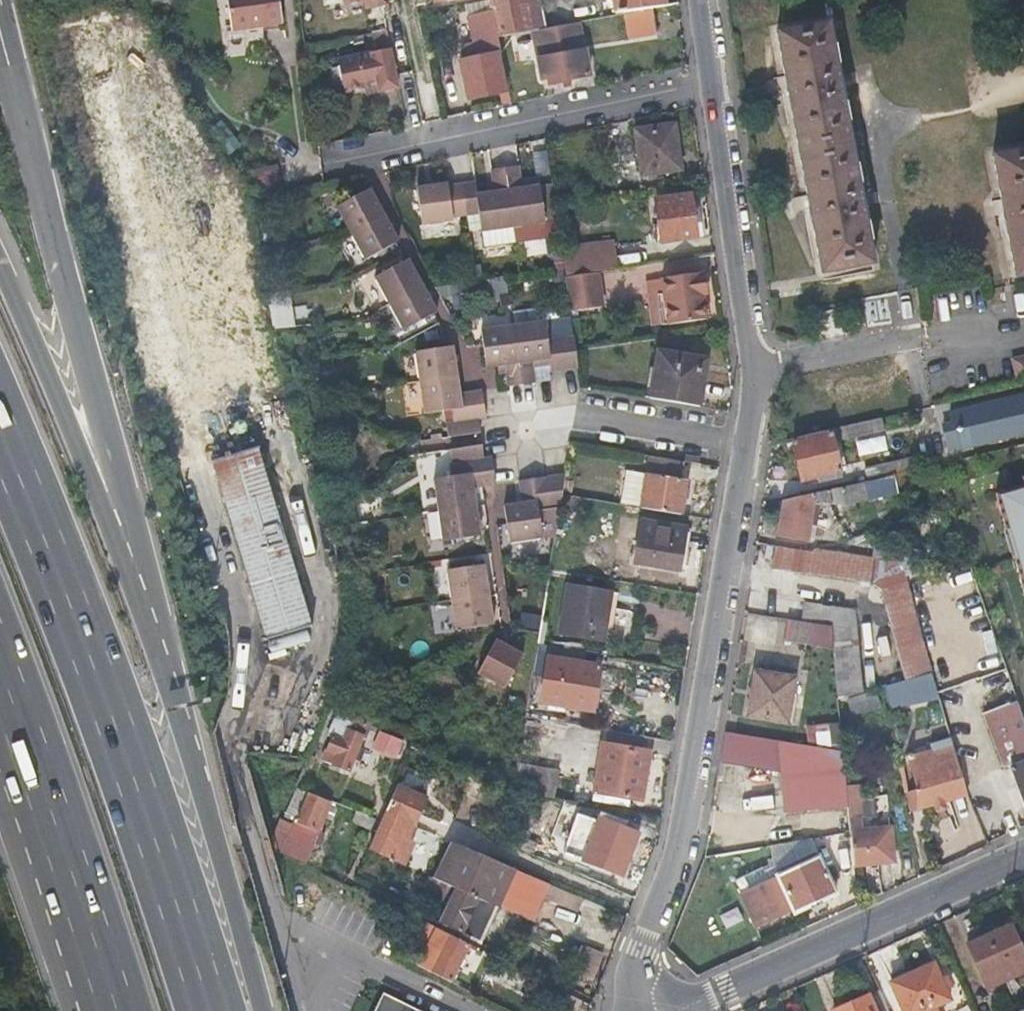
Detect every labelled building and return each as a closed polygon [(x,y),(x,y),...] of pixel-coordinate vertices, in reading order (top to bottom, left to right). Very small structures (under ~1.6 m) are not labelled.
[(229,8),(232,27),(282,20),(279,0),(228,0),(229,8)] [(384,0),(373,0),(366,2),(368,9),(385,5),(384,0)] [(487,58),(482,59),(480,50),(465,52),(467,63),(457,65),(461,84),(467,83),(470,96),(506,89),(495,36),(514,33),(508,0),(483,0),(482,0),(484,12),(478,13),(483,38),(488,37),(492,58),(487,58)] [(514,33),(531,30),(543,27),(537,0),(508,0),(514,33)] [(651,7),(662,5),(661,0),(614,0),(614,6),(615,14),(623,12),(651,7)] [(651,7),(623,12),(625,28),(654,23),(651,7)] [(531,30),(541,78),(547,77),(551,76),(561,74),(562,79),(570,77),(588,74),(577,21),(543,27),(531,30)] [(821,271),(846,266),(871,262),(826,22),(776,31),(821,271)] [(398,76),(394,59),(390,42),(374,46),(375,53),(339,62),(346,91),(363,87),(382,82),(381,80),(398,76)] [(571,85),(570,77),(562,79),(564,87),(571,85)] [(383,91),(382,82),(363,87),(365,95),(383,91)] [(634,131),(637,152),(640,172),(645,172),(652,171),(653,175),(683,171),(676,125),(634,131)] [(1018,150),(992,155),(1015,277),(1023,275),(1023,149),(1018,150)] [(507,167),(515,226),(517,241),(547,237),(545,222),(540,185),(523,187),(520,165),(507,167)] [(515,226),(507,167),(493,169),(495,191),(479,193),(481,211),(484,246),(517,241),(515,226)] [(462,183),(467,213),(481,211),(479,193),(477,180),(462,183)] [(467,215),(467,213),(462,183),(451,184),(450,181),(420,185),(426,223),(456,219),(456,216),(467,215)] [(553,183),(540,185),(545,222),(558,220),(553,183)] [(353,232),(385,215),(370,188),(338,205),(353,232)] [(656,243),(674,240),(692,238),(686,193),(649,199),(656,243)] [(368,257),(383,249),(399,240),(385,215),(353,232),(368,257)] [(597,271),(632,266),(629,239),(576,247),(580,274),(597,271)] [(377,275),(391,302),(424,284),(409,257),(377,275)] [(580,274),(566,276),(571,311),(603,306),(597,271),(580,274)] [(696,272),(677,275),(657,278),(664,325),(703,319),(696,272)] [(424,284),(391,302),(405,328),(438,310),(424,284)] [(282,325),(309,319),(306,306),(279,313),(282,325)] [(546,339),(548,338),(545,320),(513,324),(521,382),(546,379),(550,371),(546,339)] [(505,384),(521,382),(513,324),(480,329),(485,367),(502,365),(505,384)] [(574,335),(561,336),(565,368),(578,367),(574,335)] [(561,336),(548,338),(546,339),(550,371),(565,368),(561,336)] [(419,380),(457,375),(453,345),(415,350),(419,380)] [(700,406),(704,382),(707,359),(659,351),(651,397),(700,406)] [(1023,384),(1023,355),(1007,359),(1013,387),(1023,384)] [(451,407),(485,402),(483,387),(459,390),(457,375),(419,380),(423,412),(452,408),(451,407)] [(949,411),(952,422),(955,437),(957,446),(1023,431),(1023,396),(1023,394),(949,411)] [(487,417),(485,402),(451,407),(452,408),(453,421),(477,418),(487,417)] [(831,427),(833,434),(835,440),(880,430),(878,417),(831,427)] [(479,431),(477,418),(453,421),(445,423),(446,436),(479,431)] [(955,437),(952,422),(941,424),(945,439),(955,437)] [(258,446),(205,459),(252,640),(306,626),(281,528),(294,525),(276,453),(287,450),(281,425),(255,432),(258,446)] [(815,483),(825,481),(834,479),(831,467),(836,466),(829,433),(790,442),(798,480),(813,477),(815,483)] [(451,461),(460,461),(484,457),(482,450),(481,443),(449,448),(451,461)] [(700,460),(700,456),(700,453),(686,451),(685,457),(700,460)] [(650,452),(647,471),(679,476),(682,457),(650,452)] [(460,461),(461,474),(493,470),(491,456),(484,457),(460,461)] [(867,481),(903,472),(900,461),(864,469),(867,481)] [(903,472),(867,481),(783,501),(777,535),(805,540),(807,526),(812,527),(817,503),(842,505),(896,493),(894,485),(917,480),(916,469),(903,472)] [(434,478),(438,508),(477,502),(475,485),(495,482),(493,470),(461,474),(434,478)] [(565,471),(547,474),(552,505),(560,503),(565,471)] [(641,506),(660,509),(680,512),(685,477),(679,476),(647,471),(641,506)] [(543,475),(535,476),(539,507),(552,505),(547,474),(543,475)] [(539,507),(535,476),(521,478),(523,500),(504,503),(510,541),(543,536),(539,507)] [(998,494),(1023,593),(1023,488),(998,494)] [(477,502),(438,508),(443,539),(481,533),(477,502)] [(686,527),(664,523),(641,519),(634,561),(679,570),(686,527)] [(873,543),(870,556),(901,561),(903,547),(873,543)] [(870,556),(843,552),(815,548),(812,551),(775,546),(771,569),(870,586),(881,592),(904,681),(930,674),(901,561),(870,556)] [(451,597),(488,592),(484,562),(447,567),(451,597)] [(559,629),(580,634),(602,638),(611,589),(568,581),(559,629)] [(455,627),(473,624),(492,622),(488,592),(451,597),(455,627)] [(829,700),(842,697),(855,693),(854,610),(802,602),(799,622),(829,627),(829,645),(829,700)] [(538,629),(539,613),(517,612),(517,628),(538,629)] [(782,638),(829,645),(829,627),(799,622),(785,619),(782,638)] [(303,629),(261,640),(265,654),(307,643),(303,629)] [(522,653),(508,645),(495,638),(475,671),(502,686),(522,653)] [(546,653),(544,663),(542,674),(596,684),(600,663),(546,653)] [(792,678),(773,675),(754,672),(747,715),(784,721),(792,678)] [(883,686),(885,699),(934,687),(930,674),(904,681),(883,686)] [(874,690),(847,697),(851,713),(878,706),(874,690)] [(1015,703),(985,714),(1023,818),(1023,727),(1015,703)] [(323,755),(327,757),(344,720),(342,707),(330,732),(332,734),(323,755)] [(344,720),(366,729),(370,719),(342,707),(344,720)] [(554,720),(539,717),(524,714),(521,735),(550,740),(554,720)] [(348,767),(351,762),(353,757),(358,759),(363,746),(360,744),(366,729),(344,720),(327,757),(348,767)] [(806,745),(830,750),(829,723),(806,724),(806,745)] [(393,756),(399,743),(381,733),(380,734),(374,746),(393,756)] [(830,750),(806,745),(744,735),(739,761),(779,767),(777,778),(776,792),(800,788),(802,803),(837,798),(830,750)] [(593,789),(601,791),(609,792),(609,798),(619,800),(620,794),(642,798),(650,750),(601,740),(593,789)] [(932,807),(933,809),(933,811),(941,809),(940,805),(965,799),(949,743),(928,749),(929,755),(908,761),(917,794),(921,810),(932,807)] [(417,753),(402,785),(423,794),(438,762),(417,753)] [(516,765),(515,791),(554,793),(555,767),(516,765)] [(404,838),(413,816),(423,794),(402,785),(397,783),(367,849),(399,864),(410,841),(404,838)] [(285,851),(312,790),(298,784),(270,844),(285,851)] [(324,796),(312,790),(285,851),(287,852),(297,857),(306,840),(309,841),(317,827),(311,824),(324,796)] [(917,794),(902,797),(905,814),(921,810),(917,794)] [(311,824),(317,827),(329,798),(324,796),(311,824)] [(568,841),(577,844),(585,848),(581,860),(585,862),(611,872),(619,875),(636,831),(598,815),(596,820),(578,814),(568,841)] [(436,864),(432,875),(455,885),(447,902),(440,919),(460,929),(459,933),(480,944),(514,866),(448,838),(441,852),(472,866),(468,877),(436,864)] [(831,897),(814,859),(736,894),(752,930),(789,913),(791,916),(831,897)] [(611,872),(585,862),(580,875),(605,886),(611,872)] [(432,875),(428,883),(424,891),(447,902),(455,885),(432,875)] [(420,939),(430,943),(439,948),(435,957),(421,951),(415,963),(450,981),(467,944),(427,924),(420,939)] [(1021,951),(1023,950),(1020,941),(1014,943),(1006,926),(964,944),(984,988),(1023,970),(1023,966),(1018,953),(1021,951)] [(894,1002),(898,1010),(925,1010),(947,1001),(930,963),(886,983),(894,1002)] [(878,990),(832,1010),(887,1010),(878,990)] [(375,1010),(407,1010),(381,998),(375,1010)]
